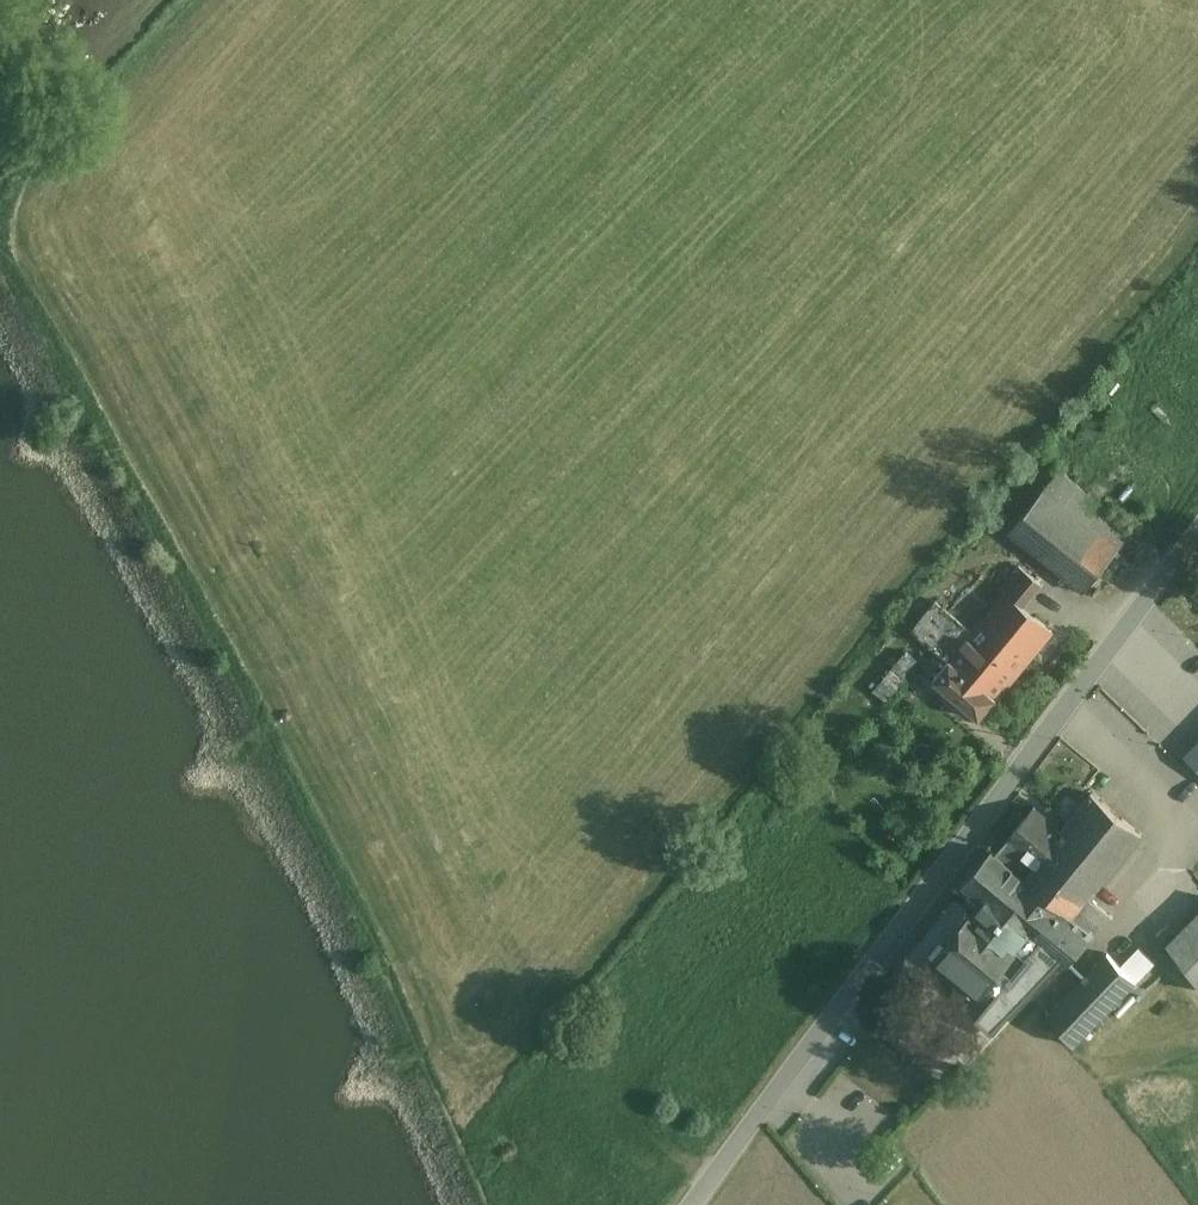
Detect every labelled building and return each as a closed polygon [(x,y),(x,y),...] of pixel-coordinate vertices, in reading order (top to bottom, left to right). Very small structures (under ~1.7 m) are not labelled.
[(1069,461),(1019,521),(1096,583),(1145,523),(1069,461)] [(970,630),(932,599),(908,628),(944,658),(931,674),(980,715),(1053,627),(1021,600),(1038,579),(1014,560),(993,585),(1002,593),(970,630)] [(1142,834),(1091,792),(1062,828),(1034,806),(996,854),(992,850),(963,885),(970,892),(920,953),(1002,1021),(1052,959),(1062,967),(1114,916),(1093,899),(1142,834)] [(1171,946),(1197,981),(1197,918),(1171,946)] [(1110,953),(1051,1014),(1077,1049),(1139,981),(1110,953)]
